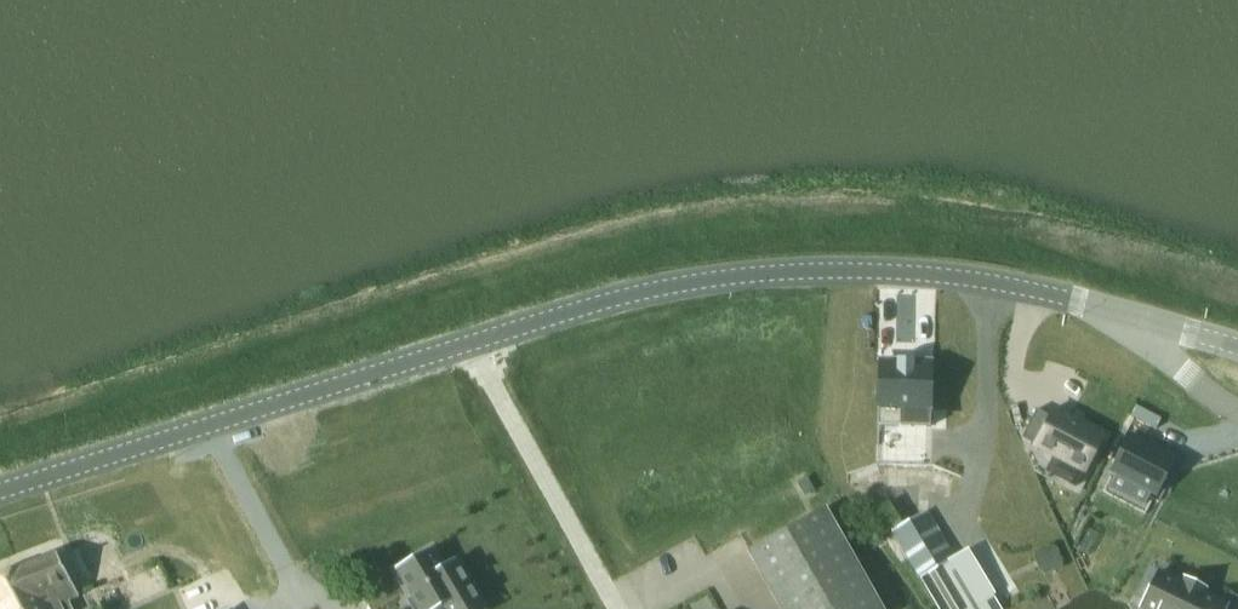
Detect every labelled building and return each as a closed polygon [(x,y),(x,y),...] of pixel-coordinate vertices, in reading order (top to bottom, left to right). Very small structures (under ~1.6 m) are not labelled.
[(877,366),(876,429),(928,430),(929,367),(911,366),(911,361),(903,361),(895,361),(895,366),(877,366)] [(1041,402),(1032,418),(1089,449),(1102,421),(1058,396),(1049,408),(1041,402)] [(1131,437),(1111,474),(1156,498),(1176,462),(1131,437)] [(806,478),(796,484),(803,496),(813,491),(806,478)] [(779,608),(882,608),(825,508),(746,552),(779,608)] [(927,512),(894,531),(920,577),(955,558),(927,512)] [(121,579),(106,545),(105,542),(82,552),(98,590),(121,579)] [(920,577),(940,608),(1000,608),(992,596),(996,593),(970,549),(955,558),(920,577)] [(397,570),(420,608),(432,608),(443,602),(447,608),(483,608),(455,562),(442,570),(431,550),(397,570)] [(20,566),(41,608),(71,608),(70,607),(68,603),(80,598),(57,551),(20,566)] [(0,575),(0,608),(41,608),(20,566),(0,575)] [(1200,586),(1189,580),(1188,581),(1184,579),(1182,583),(1158,572),(1141,607),(1145,608),(1213,608),(1217,600),(1202,593),(1204,589),(1200,587),(1200,586)]
